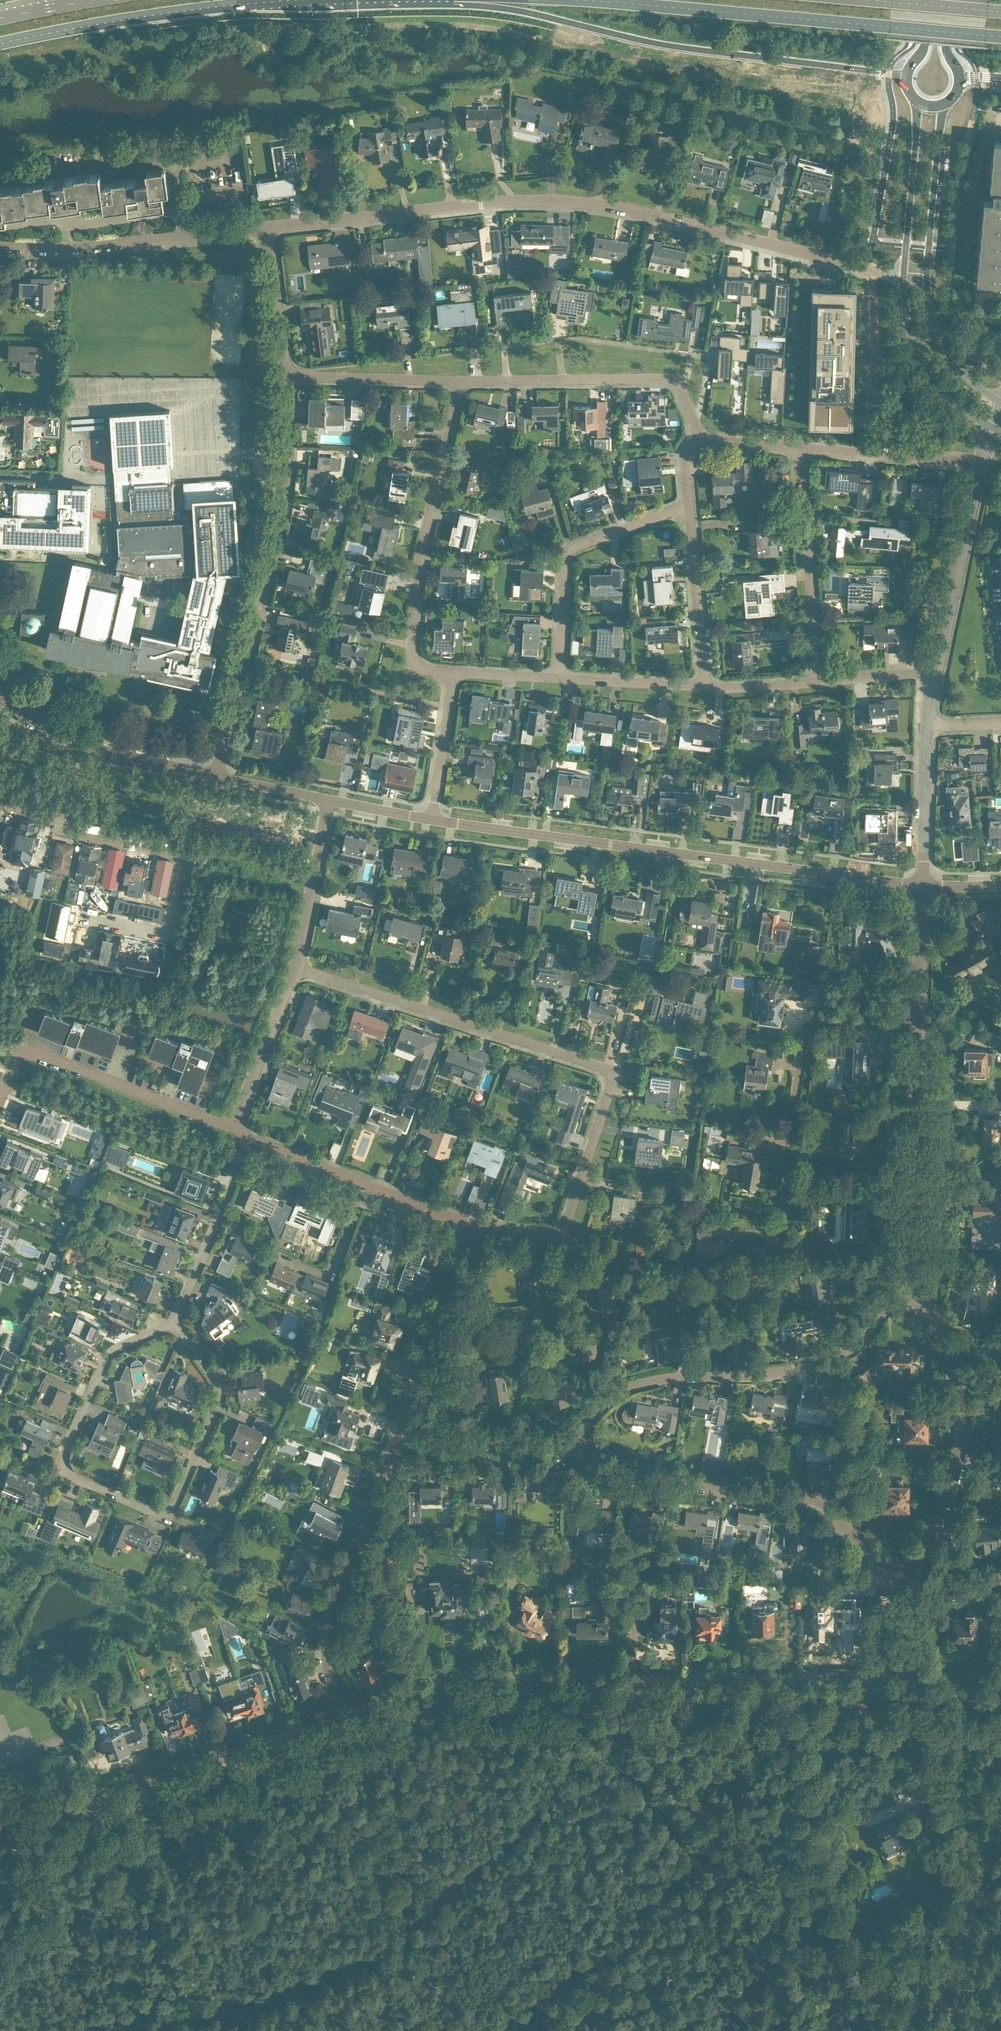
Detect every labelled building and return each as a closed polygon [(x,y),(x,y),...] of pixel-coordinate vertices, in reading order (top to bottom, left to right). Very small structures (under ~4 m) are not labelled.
[(532,101),(518,97),(516,107),(518,108),(516,117),(528,120),(528,121),(529,119),(541,122),(540,128),(555,131),(558,118),(564,120),(567,109),(544,103),(543,108),(531,105),(532,101)] [(502,109),(488,109),(488,105),(480,105),(480,109),(467,109),(467,119),(482,119),(485,141),(501,139),(498,119),(501,119),(501,120),(502,120),(502,109)] [(610,116),(617,124),(625,116),(618,109),(610,116)] [(407,122),(409,138),(418,136),(421,155),(438,152),(435,134),(444,132),(441,115),(430,116),(430,118),(407,122)] [(584,121),(577,147),(590,151),(592,142),(616,148),(621,131),(584,121)] [(995,130),(990,189),(983,188),(983,189),(985,190),(984,200),(981,199),(981,208),(983,209),(983,216),(980,216),(979,224),(982,225),(981,232),(979,232),(978,241),(981,241),(980,248),(977,248),(976,257),(979,257),(978,264),(976,264),(975,273),(978,273),(977,281),(974,280),(974,284),(975,281),(1000,284),(1000,130),(995,130)] [(386,144),(393,143),(391,131),(384,132),(384,131),(369,133),(370,138),(360,137),(359,152),(372,153),(374,162),(389,160),(386,144)] [(651,131),(643,165),(644,166),(644,163),(660,167),(660,169),(661,170),(666,147),(678,150),(678,149),(684,151),(686,140),(681,139),(682,134),(669,131),(668,136),(651,131)] [(731,139),(729,146),(736,148),(738,141),(731,139)] [(295,192),(293,176),(289,177),(290,179),(289,179),(287,171),(291,171),(292,173),(298,172),(294,143),(280,145),(282,160),(274,161),(277,181),(258,184),(257,182),(252,183),(254,195),(260,194),(260,195),(259,195),(260,198),(268,197),(267,195),(287,191),(288,193),(295,192)] [(339,185),(336,167),(335,158),(342,157),(340,144),(323,146),(324,149),(305,152),(307,164),(319,162),(323,188),(339,185)] [(790,152),(785,172),(793,173),(797,154),(790,152)] [(693,163),(689,177),(715,183),(714,187),(723,189),(728,168),(701,161),(703,155),(695,154),(693,163)] [(780,186),(786,161),(787,158),(776,155),(773,166),(749,160),(745,177),(764,182),(761,195),(773,198),(776,185),(780,186)] [(804,165),(798,189),(813,193),(815,186),(829,190),(834,173),(804,165)] [(147,171),(148,178),(152,207),(165,205),(163,193),(167,192),(163,168),(147,171)] [(110,205),(107,183),(102,183),(100,172),(65,177),(65,178),(69,205),(82,203),(81,198),(103,195),(103,197),(104,197),(105,206),(110,205)] [(69,205),(65,178),(54,180),(58,207),(69,205)] [(141,208),(137,179),(137,178),(107,183),(110,205),(128,202),(129,210),(141,208)] [(152,207),(148,178),(137,179),(141,208),(152,207)] [(58,207),(54,180),(54,179),(25,183),(25,185),(26,185),(29,205),(51,202),(52,208),(58,207)] [(25,185),(0,189),(0,220),(7,219),(6,211),(28,208),(28,209),(30,208),(29,205),(26,185),(25,185)] [(512,230),(511,246),(512,246),(512,245),(521,245),(521,242),(551,243),(551,252),(565,252),(565,251),(569,251),(570,225),(521,224),(521,225),(522,225),(522,230),(512,230)] [(448,233),(450,247),(473,245),(475,257),(482,256),(483,264),(499,263),(498,253),(503,252),(500,228),(486,230),(485,227),(487,227),(486,226),(472,227),(473,230),(461,231),(461,230),(453,230),(453,231),(448,231),(448,233)] [(384,242),(372,243),(374,261),(418,257),(421,288),(433,287),(429,246),(418,247),(417,236),(420,236),(419,235),(384,239),(384,242)] [(625,260),(628,242),(595,236),(592,255),(625,260)] [(654,244),(646,242),(643,255),(651,256),(649,267),(664,270),(665,264),(678,266),(676,273),(688,276),(689,275),(690,274),(689,273),(690,268),(684,267),(687,251),(679,250),(660,246),(661,242),(655,241),(654,244)] [(349,242),(310,246),(312,268),(351,264),(349,242)] [(517,257),(507,257),(509,275),(517,274),(517,257)] [(754,279),(741,278),(742,264),(728,263),(727,277),(725,277),(724,291),(741,292),(741,305),(752,306),(754,279)] [(20,281),(20,295),(29,296),(29,298),(37,298),(36,306),(54,306),(55,278),(38,277),(38,282),(20,281)] [(455,301),(436,303),(438,324),(465,321),(466,335),(477,334),(472,282),(456,284),(457,291),(451,292),(451,299),(455,299),(455,301)] [(789,283),(775,282),(775,283),(760,282),(759,299),(774,300),(773,313),(787,314),(789,283)] [(560,286),(556,314),(567,316),(567,314),(570,315),(569,321),(578,322),(579,323),(580,316),(585,316),(589,291),(571,288),(560,286)] [(812,287),(809,426),(853,427),(854,393),(854,380),(855,336),(855,323),(856,288),(835,288),(825,288),(821,288),(816,288),(812,287)] [(495,296),(498,326),(505,325),(503,309),(523,307),(525,330),(535,329),(531,292),(495,296)] [(410,324),(407,298),(376,301),(378,326),(387,326),(388,326),(387,321),(388,321),(388,320),(398,319),(398,325),(410,324)] [(695,304),(693,317),(700,318),(702,305),(695,304)] [(329,352),(325,325),(333,324),(331,305),(301,310),(302,313),(304,327),(311,326),(312,332),(311,332),(314,354),(319,353),(319,354),(325,354),(324,352),(329,352)] [(655,318),(639,316),(637,333),(651,335),(652,332),(664,334),(664,331),(673,333),(673,335),(690,338),(693,319),(682,317),(682,312),(675,311),(675,317),(670,316),(669,323),(654,321),(655,318)] [(739,337),(720,336),(717,380),(731,381),(732,359),(749,360),(749,347),(738,347),(739,337)] [(4,358),(4,359),(21,360),(21,373),(36,373),(36,360),(38,360),(38,346),(10,345),(10,351),(4,351),(4,352),(10,352),(9,358),(4,358)] [(756,353),(755,366),(772,367),(770,401),(770,402),(783,402),(784,402),(786,366),(785,366),(785,367),(784,367),(785,355),(756,353)] [(311,398),(309,424),(318,424),(318,426),(324,426),(325,423),(343,424),(344,406),(325,406),(326,399),(318,399),(311,398)] [(648,401),(628,401),(628,416),(642,416),(642,425),(666,425),(666,408),(658,408),(658,398),(648,398),(648,401)] [(352,399),(351,415),(354,415),(354,418),(364,418),(365,400),(352,399)] [(407,420),(408,399),(407,399),(407,401),(387,401),(387,402),(392,402),(391,422),(394,422),(394,437),(415,438),(415,437),(414,437),(414,427),(415,427),(415,418),(414,418),(414,420),(407,420)] [(509,419),(517,419),(517,400),(509,400),(509,419)] [(606,426),(606,401),(597,401),(597,408),(574,408),(574,419),(581,419),(581,428),(597,427),(597,437),(592,437),(592,449),(611,449),(611,426),(606,426)] [(558,430),(558,405),(537,405),(537,402),(525,402),(525,418),(544,418),(544,430),(558,430)] [(478,403),(475,417),(473,425),(494,430),(494,433),(500,435),(502,428),(503,424),(507,408),(506,407),(506,409),(500,407),(500,406),(499,406),(499,408),(478,403)] [(75,562),(61,625),(46,621),(47,612),(21,610),(19,633),(45,636),(45,626),(52,628),(50,636),(51,637),(48,649),(129,667),(130,666),(149,670),(149,674),(194,684),(195,680),(209,683),(216,653),(208,651),(226,569),(238,569),(234,497),(233,479),(184,482),(186,507),(196,506),(197,528),(187,528),(186,515),(180,516),(180,511),(174,512),(174,508),(175,508),(173,483),(170,483),(169,464),(174,464),(170,410),(111,413),(114,453),(118,520),(119,519),(121,552),(117,571),(75,562)] [(4,414),(4,424),(16,424),(15,446),(34,447),(34,429),(44,430),(44,436),(60,437),(61,416),(35,415),(35,414),(17,413),(17,414),(4,414)] [(340,470),(341,458),(309,455),(319,456),(317,468),(309,467),(306,492),(316,493),(317,485),(320,485),(320,484),(324,484),(325,468),(340,470)] [(660,456),(638,458),(641,493),(639,493),(639,494),(664,492),(660,456)] [(389,458),(387,474),(393,475),(391,489),(389,488),(387,498),(392,499),(392,498),(405,500),(410,472),(403,471),(404,460),(389,458)] [(460,479),(458,487),(473,491),(474,489),(476,489),(478,483),(475,483),(476,481),(482,483),(486,469),(488,470),(490,463),(474,459),(472,469),(464,467),(461,479),(460,479)] [(739,473),(713,474),(715,505),(726,504),(726,496),(727,496),(727,492),(736,492),(735,484),(752,482),(751,469),(757,469),(757,462),(751,463),(751,462),(738,463),(739,473)] [(906,492),(910,470),(904,469),(903,474),(897,473),(895,490),(906,492)] [(860,482),(861,473),(840,471),(830,470),(828,487),(847,489),(858,490),(856,508),(865,509),(870,509),(871,498),(866,498),(867,483),(860,482)] [(789,487),(788,477),(788,473),(778,474),(779,488),(789,487)] [(555,514),(548,486),(539,488),(535,476),(519,480),(527,511),(536,509),(539,518),(555,514)] [(912,477),(910,492),(919,493),(919,495),(923,496),(922,513),(944,515),(946,496),(938,495),(940,480),(939,480),(939,482),(923,480),(923,478),(912,477)] [(5,511),(5,512),(4,524),(0,524),(0,528),(0,542),(11,542),(11,548),(29,549),(29,543),(88,545),(91,485),(73,484),(73,490),(61,490),(61,489),(60,489),(60,488),(35,487),(36,480),(0,479),(0,511),(5,511)] [(578,498),(572,501),(575,511),(585,507),(589,518),(605,512),(603,507),(610,504),(603,484),(595,487),(597,491),(589,494),(588,491),(577,495),(578,498)] [(306,523),(302,543),(316,545),(320,527),(326,528),(328,520),(329,513),(330,508),(318,505),(317,511),(314,510),(313,516),(316,517),(314,525),(306,523)] [(393,527),(396,515),(367,509),(366,512),(373,514),(371,522),(383,525),(378,549),(376,548),(374,557),(383,559),(385,553),(386,553),(386,552),(394,554),(395,551),(396,552),(397,546),(396,545),(397,540),(398,534),(400,528),(393,527)] [(454,525),(450,542),(462,545),(461,549),(471,551),(479,517),(461,513),(458,525),(454,525)] [(771,523),(758,524),(759,532),(751,533),(753,553),(753,554),(765,553),(765,555),(777,554),(775,534),(775,529),(775,528),(772,529),(771,523)] [(909,537),(910,530),(871,526),(870,530),(845,528),(845,527),(832,525),(829,555),(843,555),(845,535),(872,538),(872,544),(881,545),(880,547),(891,548),(891,544),(898,544),(898,536),(909,537)] [(475,556),(476,564),(487,563),(487,556),(475,556)] [(515,568),(514,582),(521,583),(520,597),(527,598),(540,598),(541,579),(543,579),(544,563),(530,563),(529,569),(522,569),(515,568)] [(647,590),(646,593),(647,595),(648,597),(649,599),(650,601),(652,603),(654,604),(657,604),(659,605),(659,601),(672,600),(671,579),(673,578),(672,565),(652,566),(653,580),(653,581),(651,582),(649,584),(648,586),(647,588),(647,590)] [(325,581),(328,570),(312,566),(310,574),(290,569),(286,588),(306,592),(307,589),(313,590),(314,586),(313,586),(314,583),(315,583),(315,580),(317,581),(318,579),(325,581)] [(453,580),(452,598),(464,599),(465,581),(467,581),(467,567),(441,566),(441,579),(453,580)] [(363,584),(358,607),(365,609),(365,612),(379,615),(389,573),(367,568),(363,567),(360,581),(364,582),(364,584),(363,584)] [(623,568),(611,568),(612,574),(590,574),(590,595),(623,594),(622,582),(623,582),(623,568)] [(750,579),(743,579),(743,580),(745,602),(748,602),(749,615),(749,616),(761,615),(761,612),(771,611),(770,591),(785,590),(784,572),(760,574),(760,578),(750,579)] [(849,600),(849,608),(872,609),(873,609),(873,604),(874,604),(874,600),(873,600),(874,584),(882,585),(882,590),(888,590),(889,590),(889,576),(868,575),(867,584),(850,583),(850,582),(849,582),(848,600),(849,600)] [(352,617),(354,605),(336,601),(334,613),(352,617)] [(540,647),(541,622),(538,622),(538,617),(540,617),(540,616),(514,615),(509,631),(509,632),(510,630),(525,635),(524,654),(538,655),(539,647),(540,647)] [(279,616),(277,624),(282,626),(278,646),(293,649),(297,630),(307,632),(309,622),(279,616)] [(434,627),(433,646),(434,646),(434,644),(462,646),(464,619),(443,617),(443,618),(445,619),(445,628),(434,627)] [(357,628),(354,627),(341,624),(339,634),(346,635),(344,641),(343,641),(339,659),(337,658),(336,666),(345,668),(346,663),(355,665),(354,670),(362,671),(363,665),(364,665),(368,647),(351,643),(353,636),(355,637),(357,628)] [(675,624),(646,626),(647,641),(663,640),(664,651),(680,650),(678,629),(675,629),(675,624)] [(878,624),(864,625),(865,643),(874,642),(875,645),(887,645),(887,650),(899,650),(898,637),(897,637),(897,632),(898,632),(898,626),(878,626),(878,624)] [(583,633),(583,635),(584,635),(583,644),(584,644),(584,640),(597,641),(597,653),(596,653),(613,654),(612,654),(613,644),(613,643),(620,643),(620,645),(623,645),(623,625),(622,625),(614,625),(613,625),(613,628),(611,628),(611,629),(598,628),(598,629),(585,629),(585,628),(584,628),(584,633),(583,633)] [(741,633),(722,635),(722,636),(723,636),(724,648),(736,647),(736,651),(734,652),(735,662),(751,660),(749,640),(755,639),(754,634),(741,635),(741,633)] [(473,695),(469,719),(488,721),(488,717),(508,719),(511,704),(490,701),(491,697),(473,695)] [(256,728),(252,749),(279,755),(284,732),(266,728),(269,713),(274,714),(276,702),(259,698),(253,727),(256,728)] [(863,715),(861,715),(863,727),(874,726),(874,722),(887,721),(888,731),(899,729),(898,717),(894,717),(894,712),(899,712),(898,698),(886,700),(886,702),(869,703),(869,705),(862,706),(863,715)] [(552,719),(559,720),(561,707),(532,703),(531,710),(528,709),(528,710),(529,710),(527,730),(534,731),(533,732),(541,733),(541,732),(542,732),(545,712),(553,713),(552,719)] [(813,734),(828,732),(829,740),(839,739),(837,712),(820,713),(819,708),(810,709),(811,727),(803,727),(803,724),(794,725),(795,735),(787,736),(788,743),(795,742),(796,746),(806,745),(805,735),(813,735),(813,734)] [(742,715),(742,735),(769,736),(769,744),(778,744),(778,736),(779,736),(780,717),(779,717),(779,710),(770,710),(770,716),(742,715)] [(569,730),(568,736),(573,737),(573,740),(582,741),(584,727),(603,729),(601,744),(612,745),(613,735),(616,717),(616,715),(605,714),(585,711),(584,720),(576,719),(574,731),(569,730)] [(399,715),(394,741),(423,747),(424,746),(423,746),(425,736),(412,733),(415,718),(399,715)] [(628,732),(626,745),(636,746),(637,734),(653,736),(652,742),(662,744),(665,724),(658,723),(659,721),(632,717),(630,732),(628,732)] [(694,725),(692,741),(718,745),(720,729),(694,725)] [(328,741),(324,760),(343,763),(346,748),(356,750),(359,734),(346,731),(346,732),(332,729),(330,741),(328,741)] [(986,769),(986,759),(985,754),(978,755),(978,752),(979,752),(979,749),(973,750),(973,747),(958,748),(959,765),(970,765),(970,770),(986,769)] [(373,753),(370,767),(386,770),(383,783),(411,789),(415,769),(396,765),(395,767),(387,766),(389,756),(373,753)] [(875,753),(874,773),(874,782),(891,783),(892,770),(896,770),(897,754),(875,753)] [(469,755),(468,762),(476,763),(474,782),(480,783),(480,789),(491,791),(494,758),(469,755)] [(542,776),(544,762),(532,760),(532,761),(521,760),(520,768),(517,767),(514,790),(520,791),(519,793),(527,794),(527,792),(532,792),(535,777),(536,777),(536,775),(542,776)] [(587,793),(590,774),(568,772),(569,770),(559,768),(554,806),(563,807),(565,790),(572,791),(587,793)] [(634,788),(633,788),(613,785),(611,787),(611,790),(608,790),(606,804),(616,806),(616,808),(628,810),(628,807),(632,808),(634,797),(641,798),(641,797),(647,798),(651,774),(638,772),(638,775),(636,775),(634,788)] [(694,781),(693,793),(701,793),(702,782),(694,781)] [(710,801),(709,811),(730,814),(732,806),(743,808),(743,807),(750,808),(753,792),(745,791),(746,785),(736,784),(736,787),(735,788),(728,787),(727,794),(716,793),(715,801),(710,801)] [(949,786),(948,786),(952,824),(953,824),(954,824),(959,823),(971,822),(968,790),(961,790),(960,785),(949,786)] [(666,811),(677,812),(677,815),(688,816),(688,817),(689,805),(690,792),(661,790),(661,795),(659,795),(658,810),(659,810),(659,812),(666,813),(666,811)] [(764,796),(761,813),(772,815),(772,812),(780,813),(779,821),(792,823),(794,807),(789,807),(792,791),(783,790),(783,793),(774,792),(773,798),(764,796)] [(815,794),(813,811),(838,815),(837,824),(833,823),(831,841),(840,842),(843,824),(840,824),(844,798),(815,794)] [(861,819),(860,842),(868,842),(868,828),(882,828),(882,842),(880,842),(893,843),(894,822),(896,822),(896,810),(887,810),(886,813),(871,812),(871,810),(866,810),(866,819),(861,819)] [(989,817),(989,837),(999,837),(999,849),(1000,849),(1000,816),(989,817)] [(7,827),(3,842),(4,844),(14,846),(11,860),(12,862),(27,865),(29,865),(32,850),(37,851),(38,849),(39,849),(40,847),(38,846),(41,836),(35,835),(38,822),(20,818),(18,828),(9,826),(7,827)] [(346,834),(340,860),(341,860),(341,859),(362,863),(364,857),(383,861),(385,848),(377,846),(378,845),(367,843),(368,838),(346,834)] [(74,843),(58,840),(53,872),(69,874),(74,843)] [(975,847),(965,848),(966,858),(969,857),(969,860),(977,859),(975,840),(975,847)] [(81,844),(72,882),(92,886),(100,849),(81,844)] [(396,847),(392,871),(423,877),(427,850),(416,848),(416,851),(396,847)] [(125,852),(110,849),(102,887),(117,890),(125,852)] [(120,884),(118,891),(129,893),(141,896),(142,890),(149,857),(133,854),(132,862),(125,861),(122,874),(121,874),(119,884),(120,884)] [(445,854),(441,874),(453,876),(453,873),(463,876),(462,882),(471,884),(475,867),(466,865),(467,859),(445,854)] [(175,863),(156,860),(150,894),(168,898),(175,863)] [(504,871),(502,892),(532,895),(534,869),(525,868),(524,874),(519,874),(519,871),(496,869),(496,870),(504,871)] [(44,877),(45,871),(35,869),(34,875),(31,874),(27,894),(40,896),(41,893),(44,879),(44,877)] [(598,890),(582,887),(583,879),(558,875),(555,891),(557,892),(555,903),(577,907),(577,909),(593,912),(598,890)] [(595,886),(596,879),(584,878),(583,885),(595,886)] [(75,902),(77,890),(78,890),(79,884),(69,882),(67,888),(68,888),(65,900),(75,902)] [(356,889),(355,894),(375,899),(377,888),(365,886),(364,891),(356,889)] [(614,893),(610,912),(616,913),(615,916),(634,919),(635,916),(640,917),(640,916),(644,917),(644,915),(655,917),(660,893),(648,891),(647,900),(643,900),(643,899),(614,893)] [(116,899),(113,912),(125,914),(128,901),(116,899)] [(718,915),(710,914),(712,903),(693,900),(692,904),(682,903),(680,919),(704,923),(703,924),(699,948),(713,950),(717,927),(716,927),(718,915)] [(49,921),(46,938),(68,942),(76,906),(53,901),(49,921)] [(140,904),(137,917),(138,917),(162,922),(163,922),(165,909),(140,904)] [(357,935),(361,915),(362,911),(372,913),(373,908),(355,904),(352,913),(330,909),(326,928),(357,935)] [(761,931),(759,946),(773,948),(774,940),(786,942),(787,936),(790,936),(791,927),(787,927),(788,921),(778,920),(779,913),(764,911),(761,931)] [(962,958),(949,965),(956,978),(967,971),(970,977),(983,969),(981,964),(997,955),(988,938),(995,937),(999,936),(999,933),(998,913),(980,914),(981,914),(981,918),(977,920),(976,919),(969,922),(980,941),(959,952),(962,958)] [(386,917),(393,919),(389,934),(407,938),(407,939),(418,942),(423,923),(394,915),(393,919),(386,917)] [(840,929),(839,958),(849,958),(850,947),(862,947),(862,944),(870,945),(870,942),(877,942),(882,952),(879,953),(884,963),(898,956),(893,946),(884,929),(863,929),(863,918),(850,918),(849,930),(840,929)] [(439,926),(436,938),(444,940),(441,954),(457,958),(462,938),(449,935),(451,928),(439,926)] [(82,947),(78,963),(114,969),(121,935),(99,930),(97,943),(94,942),(92,949),(82,947)] [(643,930),(641,947),(658,949),(660,932),(643,930)] [(492,936),(490,944),(496,945),(493,960),(501,961),(501,960),(507,961),(506,964),(519,966),(522,950),(503,946),(505,938),(492,936)] [(45,941),(43,953),(62,957),(65,945),(45,941)] [(573,964),(572,970),(552,966),(555,951),(542,949),(536,980),(557,985),(558,982),(577,985),(581,966),(573,964)] [(127,955),(124,971),(156,978),(156,975),(158,974),(159,972),(160,968),(160,966),(158,964),(159,961),(148,959),(149,957),(147,955),(141,954),(139,955),(139,957),(127,955)] [(821,958),(814,957),(814,958),(813,967),(805,966),(804,974),(819,975),(823,976),(824,968),(820,967),(820,966),(820,964),(822,964),(822,959),(821,958)] [(694,958),(693,964),(704,968),(706,961),(694,958)] [(691,966),(691,973),(704,975),(705,968),(691,966)] [(702,1022),(710,992),(696,989),(692,1002),(664,995),(667,982),(648,978),(645,991),(656,994),(650,1018),(672,1023),(675,1013),(695,1018),(694,1020),(702,1022)] [(767,1022),(780,1024),(781,1016),(782,1016),(783,1003),(782,1003),(783,996),(787,996),(787,997),(804,999),(805,986),(782,983),(783,982),(758,979),(757,992),(762,993),(759,1021),(761,1021),(761,1023),(767,1024),(767,1022)] [(588,1014),(590,1014),(590,1017),(592,1021),(600,1023),(603,1020),(604,1017),(615,1019),(618,1004),(608,1002),(611,987),(596,984),(593,998),(591,998),(588,1014)] [(627,992),(622,1009),(630,1012),(635,994),(627,992)] [(308,995),(295,1030),(311,1036),(316,1022),(325,1026),(331,1011),(322,1007),(325,1001),(308,995)] [(387,1020),(377,1017),(355,1010),(351,1025),(352,1025),(348,1035),(361,1039),(364,1030),(382,1036),(387,1020)] [(112,1056),(121,1032),(87,1019),(86,1021),(75,1016),(73,1021),(46,1011),(38,1032),(65,1042),(66,1041),(77,1045),(78,1043),(112,1056)] [(403,1027),(396,1045),(418,1053),(409,1076),(421,1081),(423,1076),(423,1075),(432,1051),(433,1051),(438,1038),(425,1033),(425,1032),(424,1031),(423,1032),(420,1031),(419,1034),(403,1027)] [(198,1092),(215,1048),(194,1040),(194,1042),(182,1038),(180,1043),(156,1034),(149,1054),(184,1068),(177,1085),(198,1092)] [(838,1053),(853,1054),(852,1084),(854,1084),(867,1084),(869,1084),(869,1079),(868,1079),(869,1057),(872,1057),(873,1057),(874,1043),(873,1043),(870,1043),(870,1040),(869,1040),(855,1040),(854,1040),(854,1042),(828,1041),(827,1041),(827,1047),(838,1047),(838,1053)] [(69,1051),(71,1045),(55,1041),(53,1046),(69,1051)] [(451,1047),(440,1075),(441,1075),(450,1078),(453,1072),(471,1079),(469,1083),(474,1086),(474,1087),(488,1053),(487,1053),(486,1054),(476,1050),(476,1049),(472,1059),(468,1057),(468,1055),(451,1048),(452,1047),(451,1047)] [(964,1048),(963,1059),(964,1059),(963,1070),(975,1070),(975,1076),(986,1076),(986,1063),(993,1063),(993,1050),(987,1050),(987,1049),(964,1048)] [(764,1100),(767,1076),(771,1077),(773,1063),(774,1056),(756,1054),(755,1066),(746,1065),(743,1091),(744,1087),(752,1088),(751,1092),(764,1094),(763,1100),(764,1100)] [(316,1058),(314,1066),(322,1069),(325,1061),(316,1058)] [(279,1079),(268,1107),(269,1107),(273,1097),(288,1103),(288,1102),(287,1102),(291,1093),(290,1092),(294,1082),(306,1087),(305,1088),(306,1089),(312,1073),(311,1072),(310,1075),(283,1064),(284,1062),(283,1061),(277,1078),(279,1079)] [(511,1065),(504,1085),(517,1090),(516,1093),(534,1100),(544,1073),(533,1068),(531,1073),(511,1065)] [(368,1072),(358,1077),(362,1084),(372,1080),(368,1072)] [(323,1074),(314,1099),(336,1107),(334,1111),(340,1114),(337,1123),(347,1127),(358,1098),(366,1100),(371,1088),(362,1085),(358,1095),(343,1089),(342,1092),(329,1087),(332,1077),(323,1074)] [(677,1109),(682,1078),(652,1074),(651,1085),(648,1084),(646,1100),(667,1102),(666,1108),(677,1109)] [(561,1079),(556,1094),(553,1102),(567,1107),(568,1103),(570,1104),(563,1127),(561,1126),(556,1141),(567,1145),(572,1130),(574,1131),(588,1088),(561,1079)] [(997,1117),(984,1117),(984,1143),(998,1143),(999,1124),(1000,1124),(1000,1100),(988,1100),(988,1110),(998,1111),(997,1117)] [(401,1114),(373,1104),(366,1123),(377,1127),(379,1122),(400,1130),(402,1126),(406,1128),(408,1129),(416,1107),(406,1103),(401,1114)] [(56,1137),(56,1136),(63,1119),(52,1115),(53,1114),(47,1111),(46,1113),(28,1106),(21,1124),(56,1137)] [(475,1110),(474,1113),(468,1110),(464,1120),(476,1125),(481,1113),(475,1110)] [(436,1119),(425,1115),(419,1129),(435,1135),(429,1149),(447,1156),(451,1146),(453,1140),(454,1140),(457,1133),(434,1124),(436,1119)] [(848,1124),(847,1150),(868,1150),(869,1121),(859,1120),(859,1124),(848,1124)] [(724,1128),(705,1125),(704,1131),(710,1132),(709,1133),(723,1135),(724,1128)] [(724,1128),(723,1135),(731,1137),(732,1127),(725,1126),(724,1128)] [(673,1128),(670,1144),(688,1146),(689,1139),(684,1138),(686,1130),(673,1128)] [(101,1134),(92,1157),(102,1161),(110,1138),(101,1134)] [(496,1174),(507,1146),(495,1142),(495,1144),(475,1136),(467,1156),(469,1157),(469,1155),(487,1162),(484,1170),(496,1174)] [(640,1137),(637,1161),(660,1164),(662,1140),(640,1137)] [(44,1155),(31,1149),(30,1152),(19,1147),(20,1145),(8,1139),(0,1157),(0,1162),(11,1167),(13,1162),(24,1167),(22,1172),(34,1177),(36,1172),(44,1155)] [(55,1150),(72,1157),(76,1149),(59,1141),(55,1150)] [(112,1146),(107,1159),(124,1165),(129,1152),(112,1146)] [(728,1146),(725,1163),(744,1167),(742,1177),(740,1186),(748,1187),(747,1188),(750,1189),(751,1188),(757,1189),(762,1161),(756,1160),(756,1158),(755,1158),(756,1152),(728,1146)] [(555,1168),(538,1161),(539,1156),(523,1150),(517,1167),(514,1165),(509,1176),(513,1177),(507,1192),(520,1197),(528,1174),(549,1182),(555,1168)] [(96,1166),(98,1160),(75,1152),(73,1158),(96,1166)] [(74,1160),(57,1153),(53,1162),(70,1170),(74,1160)] [(183,1167),(180,1174),(179,1174),(178,1174),(176,1174),(176,1175),(175,1176),(174,1176),(174,1177),(174,1178),(174,1179),(174,1180),(174,1181),(174,1182),(175,1182),(175,1183),(176,1183),(177,1184),(174,1191),(202,1202),(211,1178),(183,1167)] [(474,1180),(464,1176),(459,1190),(468,1194),(474,1180)] [(0,1179),(0,1203),(6,1205),(9,1197),(15,1199),(21,1186),(3,1178),(2,1180),(0,1179)] [(54,1193),(35,1184),(32,1192),(51,1200),(54,1193)] [(474,1184),(468,1200),(474,1203),(481,1186),(474,1184)] [(802,1184),(801,1195),(813,1196),(813,1185),(802,1184)] [(988,1186),(968,1185),(968,1200),(976,1201),(976,1206),(974,1206),(974,1232),(973,1232),(973,1234),(974,1234),(973,1246),(1000,1247),(1000,1246),(1000,1230),(1000,1223),(992,1223),(993,1201),(1000,1201),(1000,1186),(988,1186)] [(147,1188),(144,1195),(162,1202),(165,1195),(147,1188)] [(614,1192),(612,1215),(634,1218),(637,1196),(651,1197),(652,1191),(624,1188),(624,1193),(614,1192)] [(830,1188),(830,1195),(846,1196),(845,1238),(852,1238),(852,1246),(865,1246),(865,1242),(866,1242),(867,1206),(863,1206),(864,1188),(830,1188)] [(283,1202),(281,1206),(275,1204),(277,1199),(265,1194),(265,1193),(265,1192),(265,1191),(264,1191),(263,1190),(262,1191),(261,1191),(261,1192),(252,1189),(245,1204),(245,1205),(245,1206),(245,1207),(246,1207),(246,1208),(247,1209),(248,1209),(249,1209),(250,1209),(251,1209),(252,1208),(252,1207),(253,1207),(266,1212),(272,1228),(279,1232),(291,1205),(283,1202)] [(297,1202),(289,1221),(307,1229),(310,1222),(322,1227),(318,1239),(328,1243),(338,1219),(330,1216),(331,1214),(321,1210),(320,1212),(316,1210),(316,1208),(305,1203),(304,1205),(297,1202)] [(172,1204),(167,1219),(172,1221),(168,1231),(185,1237),(188,1229),(190,1230),(190,1231),(194,1221),(193,1221),(191,1221),(194,1212),(172,1204)] [(59,1224),(68,1227),(73,1212),(63,1209),(59,1224)] [(825,1211),(825,1236),(836,1236),(837,1211),(825,1211)] [(0,1219),(0,1250),(3,1244),(2,1244),(6,1236),(6,1235),(12,1238),(17,1227),(11,1225),(11,1224),(0,1219)] [(121,1219),(118,1228),(136,1235),(140,1226),(121,1219)] [(697,1226),(698,1242),(696,1242),(696,1249),(705,1249),(705,1256),(724,1257),(724,1242),(712,1242),(712,1225),(697,1226)] [(152,1237),(162,1241),(166,1232),(156,1228),(152,1237)] [(393,1240),(393,1241),(387,1239),(387,1238),(382,1236),(382,1237),(375,1235),(375,1234),(374,1234),(373,1235),(374,1235),(373,1237),(361,1233),(354,1254),(366,1258),(366,1259),(365,1259),(365,1260),(366,1261),(385,1267),(386,1268),(386,1266),(394,1242),(395,1241),(393,1240)] [(232,1235),(225,1250),(246,1259),(246,1261),(247,1261),(248,1260),(251,1261),(257,1244),(236,1236),(232,1235)] [(407,1259),(398,1285),(413,1290),(416,1282),(424,1285),(428,1276),(429,1274),(428,1274),(430,1269),(420,1265),(424,1252),(423,1252),(428,1240),(415,1236),(411,1247),(407,1259)] [(172,1273),(181,1250),(154,1240),(151,1247),(162,1252),(157,1267),(161,1269),(161,1270),(163,1270),(164,1270),(172,1273)] [(637,1243),(636,1253),(651,1255),(651,1244),(637,1243)] [(757,1247),(757,1259),(768,1259),(776,1259),(776,1247),(757,1247)] [(59,1255),(50,1251),(45,1265),(53,1268),(59,1255)] [(494,1255),(490,1260),(495,1264),(499,1259),(494,1255)] [(533,1279),(529,1279),(533,1300),(546,1298),(543,1277),(545,1277),(545,1271),(549,1270),(547,1259),(531,1261),(530,1255),(518,1257),(519,1266),(531,1264),(533,1279)] [(217,1270),(230,1276),(235,1263),(222,1258),(217,1270)] [(293,1289),(299,1273),(283,1266),(283,1264),(277,1262),(270,1279),(293,1289)] [(814,1271),(805,1273),(810,1301),(823,1299),(823,1303),(833,1301),(830,1285),(826,1285),(826,1284),(825,1280),(837,1278),(835,1267),(834,1263),(814,1267),(814,1271)] [(15,1269),(3,1264),(0,1271),(0,1279),(9,1283),(15,1269)] [(973,1286),(980,1286),(979,1306),(992,1306),(992,1278),(994,1278),(994,1276),(1000,1276),(1000,1265),(988,1265),(988,1271),(973,1271),(973,1286)] [(97,1276),(110,1278),(111,1272),(99,1270),(97,1276)] [(391,1273),(383,1270),(379,1283),(387,1285),(391,1273)] [(754,1302),(751,1285),(760,1283),(758,1271),(732,1275),(735,1292),(738,1291),(740,1305),(754,1302)] [(601,1301),(600,1301),(601,1307),(602,1307),(602,1309),(617,1306),(617,1305),(616,1305),(613,1285),(621,1284),(619,1272),(601,1275),(602,1287),(598,1287),(601,1301)] [(299,1273),(293,1289),(292,1292),(306,1297),(308,1293),(323,1299),(329,1283),(307,1274),(306,1276),(299,1273)] [(672,1274),(660,1276),(662,1287),(669,1286),(672,1307),(686,1305),(683,1287),(691,1286),(689,1274),(672,1277),(672,1274)] [(145,1275),(137,1294),(147,1298),(147,1297),(161,1303),(165,1295),(158,1292),(162,1281),(154,1278),(154,1279),(145,1275)] [(94,1282),(108,1288),(110,1283),(96,1277),(94,1282)] [(523,1282),(525,1294),(531,1293),(529,1281),(523,1282)] [(211,1339),(218,1348),(225,1342),(219,1334),(225,1330),(219,1322),(229,1315),(230,1316),(231,1317),(238,1312),(237,1311),(239,1309),(231,1299),(226,1297),(225,1299),(223,1297),(226,1289),(212,1283),(206,1294),(218,1299),(216,1303),(214,1302),(212,1307),(207,1305),(205,1310),(208,1311),(203,1321),(215,1336),(211,1339)] [(79,1295),(81,1290),(68,1285),(66,1290),(79,1295)] [(99,1308),(108,1313),(119,1317),(118,1318),(124,1321),(124,1320),(129,1322),(136,1308),(131,1305),(131,1304),(132,1305),(134,1301),(108,1289),(99,1308)] [(80,1300),(67,1295),(64,1301),(77,1307),(80,1300)] [(26,1309),(33,1312),(36,1305),(29,1302),(26,1309)] [(400,1334),(402,1327),(400,1326),(400,1325),(386,1320),(389,1312),(392,1313),(395,1306),(383,1302),(383,1304),(377,1302),(374,1310),(380,1312),(376,1322),(369,1320),(365,1329),(373,1332),(371,1338),(380,1341),(379,1343),(394,1348),(398,1337),(396,1336),(397,1333),(400,1334)] [(40,1310),(49,1314),(51,1307),(43,1303),(40,1310)] [(523,1309),(504,1312),(506,1320),(525,1317),(523,1309)] [(40,1313),(37,1319),(46,1323),(49,1317),(40,1313)] [(71,1329),(69,1335),(74,1337),(90,1344),(91,1345),(98,1330),(102,1332),(102,1331),(104,1325),(105,1325),(81,1314),(73,1330),(71,1329)] [(303,1314),(301,1318),(305,1321),(303,1325),(308,1327),(312,1318),(303,1314)] [(787,1332),(789,1346),(788,1346),(789,1352),(790,1352),(790,1353),(804,1351),(800,1328),(814,1325),(813,1316),(782,1322),(783,1331),(787,1330),(787,1332)] [(602,1335),(601,1327),(600,1323),(579,1327),(580,1335),(582,1349),(582,1350),(583,1355),(584,1357),(598,1354),(595,1337),(602,1335)] [(646,1333),(646,1334),(646,1335),(647,1337),(648,1338),(649,1338),(651,1338),(651,1339),(651,1338),(655,1359),(660,1358),(661,1365),(670,1363),(669,1357),(674,1356),(671,1338),(679,1337),(677,1325),(669,1326),(669,1325),(663,1325),(663,1327),(649,1329),(648,1329),(647,1330),(646,1331),(646,1333)] [(745,1325),(721,1329),(723,1338),(726,1338),(729,1359),(743,1357),(740,1339),(748,1338),(745,1325)] [(991,1352),(1000,1352),(1000,1330),(992,1330),(991,1352)] [(335,1337),(323,1333),(319,1344),(322,1345),(322,1346),(331,1350),(335,1337)] [(60,1349),(55,1361),(80,1372),(84,1363),(82,1363),(90,1344),(74,1337),(72,1344),(63,1340),(59,1349),(60,1349)] [(878,1350),(878,1353),(876,1354),(876,1358),(878,1359),(878,1362),(887,1362),(887,1365),(889,1365),(890,1367),(893,1367),(894,1365),(897,1365),(907,1365),(907,1378),(914,1378),(914,1363),(917,1363),(917,1359),(919,1358),(919,1354),(917,1354),(917,1350),(911,1350),(911,1346),(897,1346),(896,1350),(878,1350)] [(13,1368),(19,1353),(18,1353),(18,1355),(5,1349),(0,1362),(0,1363),(13,1368)] [(367,1354),(357,1350),(352,1349),(347,1362),(352,1364),(352,1365),(362,1368),(360,1372),(361,1372),(358,1379),(371,1384),(374,1376),(378,1364),(380,1365),(382,1358),(367,1353),(367,1354)] [(144,1364),(142,1364),(142,1363),(142,1362),(141,1362),(141,1361),(140,1360),(139,1360),(138,1360),(137,1360),(136,1360),(135,1360),(134,1361),(133,1362),(133,1363),(132,1363),(132,1364),(132,1365),(132,1366),(131,1366),(127,1365),(121,1378),(122,1379),(115,1380),(118,1402),(134,1399),(132,1387),(134,1384),(135,1384),(135,1385),(136,1386),(137,1387),(138,1388),(139,1388),(140,1388),(141,1388),(142,1388),(143,1388),(144,1387),(145,1386),(146,1385),(146,1384),(146,1383),(146,1382),(147,1382),(146,1375),(148,1375),(162,1381),(166,1372),(164,1371),(157,1372),(160,1364),(147,1358),(144,1364)] [(516,1363),(508,1365),(510,1376),(518,1375),(516,1363)] [(254,1364),(237,1365),(239,1375),(243,1375),(244,1384),(239,1385),(241,1399),(261,1397),(260,1386),(264,1385),(263,1371),(255,1372),(254,1364)] [(493,1375),(490,1375),(495,1402),(509,1399),(503,1368),(492,1369),(493,1375)] [(869,1368),(852,1377),(855,1383),(858,1381),(866,1396),(879,1389),(869,1368)] [(174,1375),(165,1395),(193,1407),(196,1401),(195,1400),(200,1389),(184,1382),(187,1375),(175,1369),(173,1374),(174,1375)] [(71,1393),(74,1386),(46,1373),(39,1389),(42,1390),(36,1405),(59,1415),(62,1408),(64,1410),(72,1393),(71,1393)] [(554,1375),(545,1376),(547,1386),(551,1385),(555,1406),(569,1404),(566,1386),(573,1385),(571,1373),(563,1374),(564,1378),(555,1380),(554,1375)] [(804,1382),(801,1397),(822,1401),(822,1403),(834,1405),(831,1423),(841,1425),(846,1399),(837,1397),(839,1385),(826,1383),(825,1386),(804,1382)] [(307,1385),(303,1398),(317,1402),(321,1390),(307,1385)] [(327,1392),(323,1402),(331,1405),(331,1402),(340,1405),(339,1408),(334,1421),(331,1431),(327,1430),(324,1438),(333,1441),(332,1442),(351,1449),(354,1439),(344,1436),(348,1426),(355,1428),(360,1415),(347,1410),(350,1401),(340,1397),(327,1392)] [(694,1393),(692,1406),(694,1406),(694,1407),(700,1408),(713,1410),(712,1420),(724,1422),(729,1395),(711,1392),(710,1396),(694,1393)] [(753,1393),(750,1407),(771,1410),(770,1418),(783,1420),(787,1396),(774,1394),(774,1396),(753,1393)] [(157,1394),(150,1409),(158,1412),(164,1397),(157,1394)] [(646,1400),(633,1398),(631,1407),(627,1408),(623,1411),(623,1415),(625,1419),(629,1421),(634,1422),(647,1425),(649,1419),(656,1420),(656,1417),(663,1418),(664,1416),(665,1417),(663,1430),(674,1432),(679,1407),(658,1403),(658,1406),(645,1403),(646,1400)] [(903,1417),(903,1412),(893,1412),(893,1419),(899,1419),(900,1429),(907,1429),(907,1441),(917,1441),(917,1438),(927,1438),(927,1436),(928,1435),(928,1430),(927,1430),(927,1425),(928,1424),(928,1419),(927,1419),(927,1418),(903,1417)] [(89,1443),(88,1445),(99,1450),(110,1455),(120,1430),(123,1431),(128,1421),(112,1414),(109,1413),(105,1423),(99,1420),(89,1443)] [(237,1446),(233,1456),(248,1462),(256,1445),(258,1446),(265,1431),(272,1434),(276,1425),(257,1416),(252,1426),(241,1421),(234,1436),(233,1440),(233,1441),(232,1444),(237,1446)] [(27,1419),(21,1432),(34,1437),(27,1454),(37,1458),(44,1441),(49,1443),(54,1431),(27,1419)] [(142,1426),(130,1421),(127,1429),(139,1435),(142,1426)] [(142,1427),(139,1435),(146,1438),(140,1452),(148,1455),(144,1465),(155,1469),(158,1463),(167,1467),(175,1450),(164,1445),(154,1441),(158,1433),(142,1427)] [(820,1458),(837,1458),(837,1446),(806,1446),(806,1462),(806,1475),(805,1475),(805,1481),(806,1481),(806,1483),(821,1483),(821,1482),(820,1473),(820,1458)] [(319,1473),(315,1485),(329,1490),(330,1489),(333,1490),(332,1491),(339,1493),(343,1480),(354,1483),(359,1468),(352,1465),(331,1458),(332,1458),(323,1455),(322,1459),(321,1459),(319,1464),(328,1468),(326,1475),(319,1473)] [(207,1476),(199,1494),(215,1502),(223,1485),(233,1489),(240,1473),(220,1464),(217,1472),(211,1470),(208,1477),(207,1476)] [(367,1475),(369,1468),(361,1465),(359,1473),(367,1475)] [(7,1480),(4,1487),(26,1497),(22,1506),(35,1512),(41,1514),(48,1497),(32,1490),(37,1478),(29,1474),(28,1477),(10,1470),(6,1480),(7,1480)] [(525,1477),(517,1477),(517,1499),(526,1499),(526,1488),(547,1487),(547,1482),(562,1482),(562,1470),(541,1470),(541,1473),(525,1473),(525,1477)] [(868,1471),(868,1487),(879,1487),(879,1471),(868,1471)] [(297,1482),(292,1479),(288,1486),(294,1489),(297,1482)] [(896,1486),(880,1486),(881,1510),(888,1510),(888,1509),(897,1509),(899,1510),(902,1510),(905,1509),(907,1508),(907,1505),(908,1505),(908,1499),(907,1499),(906,1486),(901,1486),(901,1479),(896,1479),(896,1486)] [(473,1492),(470,1492),(470,1503),(484,1503),(484,1500),(493,1500),(493,1506),(507,1505),(506,1482),(485,1482),(480,1482),(473,1482),(473,1486),(473,1492)] [(442,1486),(420,1486),(420,1489),(410,1489),(410,1502),(408,1502),(408,1523),(416,1522),(416,1520),(418,1520),(421,1520),(421,1509),(421,1501),(422,1501),(422,1502),(428,1502),(428,1501),(447,1501),(447,1483),(442,1483),(442,1486)] [(361,1500),(363,1491),(350,1489),(349,1498),(361,1500)] [(57,1497),(40,1537),(55,1543),(63,1525),(83,1533),(92,1537),(93,1537),(99,1522),(94,1520),(99,1508),(87,1503),(82,1515),(70,1509),(72,1503),(57,1497)] [(305,1519),(304,1520),(303,1519),(297,1530),(298,1530),(320,1541),(319,1542),(320,1542),(324,1534),(325,1532),(336,1537),(343,1524),(336,1521),(340,1514),(314,1499),(310,1508),(316,1511),(310,1523),(307,1521),(307,1520),(305,1519)] [(581,1510),(580,1517),(571,1516),(567,1533),(577,1535),(584,1536),(586,1525),(599,1527),(599,1530),(611,1532),(615,1512),(602,1510),(602,1513),(581,1510)] [(679,1516),(678,1523),(684,1524),(697,1526),(696,1532),(716,1535),(718,1524),(720,1512),(708,1510),(707,1513),(687,1510),(686,1517),(679,1516)] [(739,1510),(737,1525),(757,1528),(755,1537),(752,1556),(766,1558),(769,1539),(771,1525),(773,1513),(761,1511),(760,1513),(739,1510)] [(632,1512),(629,1527),(650,1531),(648,1540),(661,1542),(665,1514),(653,1512),(653,1515),(632,1512)] [(119,1517),(106,1548),(117,1552),(120,1546),(121,1546),(122,1544),(120,1544),(123,1537),(135,1543),(134,1545),(147,1550),(148,1548),(156,1551),(162,1538),(154,1535),(155,1533),(142,1527),(141,1530),(132,1526),(133,1523),(119,1517)] [(787,1522),(787,1531),(785,1531),(785,1544),(791,1544),(791,1553),(806,1553),(806,1534),(822,1534),(822,1526),(815,1526),(815,1524),(806,1524),(806,1522),(787,1522)] [(34,1538),(38,1529),(29,1525),(25,1534),(34,1538)] [(184,1531),(177,1546),(202,1558),(209,1542),(211,1543),(217,1531),(203,1525),(198,1537),(184,1531)] [(453,1525),(436,1526),(436,1534),(453,1534),(453,1525)] [(1000,1525),(974,1527),(976,1545),(979,1544),(980,1555),(999,1553),(998,1545),(1000,1545),(1000,1525)] [(494,1530),(491,1536),(498,1536),(502,1537),(511,1537),(511,1526),(511,1529),(494,1530)] [(415,1537),(405,1537),(403,1575),(410,1576),(410,1572),(414,1572),(415,1537)] [(517,1551),(519,1551),(519,1543),(511,1543),(511,1551),(517,1551)] [(302,1558),(296,1570),(306,1575),(302,1583),(320,1592),(328,1575),(314,1569),(316,1564),(312,1562),(315,1555),(297,1546),(293,1554),(302,1558)] [(727,1549),(719,1548),(717,1558),(725,1559),(727,1549)] [(970,1565),(969,1555),(961,1556),(962,1565),(970,1565)] [(222,1557),(219,1563),(233,1570),(236,1563),(222,1557)] [(989,1585),(990,1585),(990,1587),(1000,1589),(1000,1563),(991,1564),(989,1585)] [(440,1580),(431,1581),(431,1585),(430,1585),(429,1585),(420,1586),(421,1598),(430,1597),(431,1611),(442,1610),(442,1614),(444,1613),(444,1616),(452,1615),(452,1613),(454,1613),(454,1610),(464,1609),(464,1607),(466,1607),(466,1599),(464,1600),(463,1594),(462,1583),(451,1584),(452,1588),(451,1588),(451,1589),(442,1590),(442,1589),(441,1589),(441,1584),(440,1584),(440,1580)] [(790,1606),(802,1606),(802,1588),(790,1588),(790,1606)] [(256,1592),(252,1600),(269,1607),(272,1599),(256,1592)] [(294,1593),(289,1607),(309,1616),(315,1602),(308,1599),(309,1597),(298,1592),(297,1594),(294,1593)] [(520,1606),(524,1609),(517,1622),(542,1637),(542,1636),(544,1637),(545,1638),(546,1638),(546,1637),(547,1637),(547,1636),(548,1636),(548,1635),(548,1634),(548,1633),(547,1633),(547,1632),(545,1631),(555,1614),(546,1609),(541,1616),(535,1613),(536,1612),(534,1611),(541,1599),(534,1595),(532,1599),(526,1595),(520,1606)] [(823,1602),(813,1602),(813,1617),(813,1630),(814,1630),(814,1638),(824,1638),(824,1630),(832,1629),(832,1625),(835,1625),(835,1614),(832,1614),(832,1610),(832,1609),(832,1608),(841,1608),(842,1629),(855,1629),(855,1600),(844,1600),(844,1597),(821,1597),(821,1598),(823,1598),(823,1602)] [(653,1621),(652,1622),(652,1626),(653,1627),(653,1638),(664,1638),(666,1639),(669,1640),(671,1638),(673,1638),(673,1630),(676,1630),(676,1617),(677,1617),(677,1612),(676,1612),(676,1602),(660,1601),(660,1618),(653,1618),(653,1621)] [(586,1621),(586,1606),(573,1606),(573,1626),(578,1627),(579,1634),(608,1634),(608,1621),(604,1621),(604,1617),(611,1616),(611,1602),(599,1602),(599,1621),(586,1621)] [(773,1630),(773,1611),(775,1610),(777,1609),(777,1607),(777,1605),(777,1603),(775,1602),(773,1602),(765,1602),(765,1605),(753,1605),(754,1631),(755,1631),(757,1632),(761,1632),(762,1630),(765,1630),(767,1632),(770,1632),(771,1630),(773,1630)] [(696,1615),(697,1615),(697,1631),(706,1631),(706,1635),(708,1635),(709,1638),(714,1638),(715,1635),(717,1635),(717,1633),(721,1633),(721,1623),(722,1622),(721,1618),(721,1617),(721,1615),(710,1615),(710,1613),(706,1613),(706,1607),(699,1607),(699,1609),(696,1609),(696,1615)] [(293,1644),(296,1637),(302,1640),(304,1637),(305,1637),(305,1636),(305,1635),(308,1627),(276,1612),(266,1631),(293,1644)] [(237,1625),(218,1614),(223,1629),(237,1625)] [(954,1624),(949,1624),(949,1636),(954,1636),(954,1639),(976,1638),(976,1615),(964,1615),(964,1619),(954,1619),(954,1624)] [(270,1657),(285,1652),(266,1641),(265,1643),(270,1657)] [(364,1644),(353,1648),(355,1654),(360,1652),(362,1657),(358,1658),(364,1678),(366,1678),(368,1679),(370,1678),(371,1676),(381,1673),(378,1663),(385,1661),(385,1659),(386,1658),(384,1651),(383,1652),(382,1650),(368,1655),(364,1644)] [(202,1657),(195,1660),(199,1669),(198,1669),(199,1671),(201,1676),(198,1677),(200,1683),(210,1679),(205,1666),(202,1657)] [(290,1658),(286,1660),(288,1667),(286,1668),(294,1691),(296,1691),(297,1691),(299,1698),(306,1696),(305,1693),(311,1691),(309,1686),(311,1686),(306,1670),(303,1671),(301,1663),(299,1664),(297,1658),(291,1660),(290,1658)] [(143,1667),(138,1669),(141,1678),(147,1676),(143,1667)] [(261,1669),(238,1677),(238,1678),(242,1689),(250,1713),(250,1712),(251,1713),(252,1712),(254,1713),(256,1713),(257,1711),(264,1708),(262,1704),(264,1704),(262,1698),(257,1686),(266,1683),(261,1669)] [(267,1671),(270,1679),(275,1677),(272,1669),(267,1671)] [(199,1671),(191,1674),(195,1685),(200,1683),(198,1677),(201,1676),(199,1671)] [(149,1677),(141,1680),(140,1681),(142,1685),(143,1685),(148,1701),(157,1698),(149,1677)] [(273,1690),(279,1688),(275,1677),(270,1679),(273,1690)] [(238,1678),(219,1685),(224,1698),(223,1698),(224,1702),(226,1701),(231,1716),(241,1713),(241,1715),(249,1712),(250,1713),(242,1689),(238,1678)] [(143,1685),(142,1685),(131,1690),(134,1699),(132,1700),(135,1706),(148,1701),(143,1685)] [(189,1703),(180,1707),(188,1731),(196,1728),(195,1725),(202,1723),(198,1712),(204,1710),(199,1696),(188,1700),(189,1703)] [(188,1731),(180,1707),(172,1709),(172,1708),(170,1708),(168,1703),(159,1706),(164,1720),(167,1719),(172,1733),(179,1731),(180,1734),(188,1731)] [(106,1726),(105,1726),(105,1725),(104,1724),(103,1724),(102,1723),(101,1723),(100,1723),(98,1724),(97,1724),(97,1725),(96,1726),(96,1728),(96,1729),(100,1741),(99,1741),(102,1750),(108,1747),(111,1756),(135,1747),(143,1744),(144,1747),(154,1743),(143,1715),(134,1718),(138,1730),(135,1731),(134,1727),(128,1729),(130,1735),(125,1736),(123,1731),(109,1736),(106,1726)] [(94,1743),(84,1747),(88,1756),(98,1753),(94,1743)] [(934,1822),(929,1811),(918,1816),(923,1827),(934,1822)] [(898,1825),(877,1834),(887,1855),(896,1851),(895,1849),(906,1844),(913,1841),(909,1831),(902,1834),(898,1825)]
